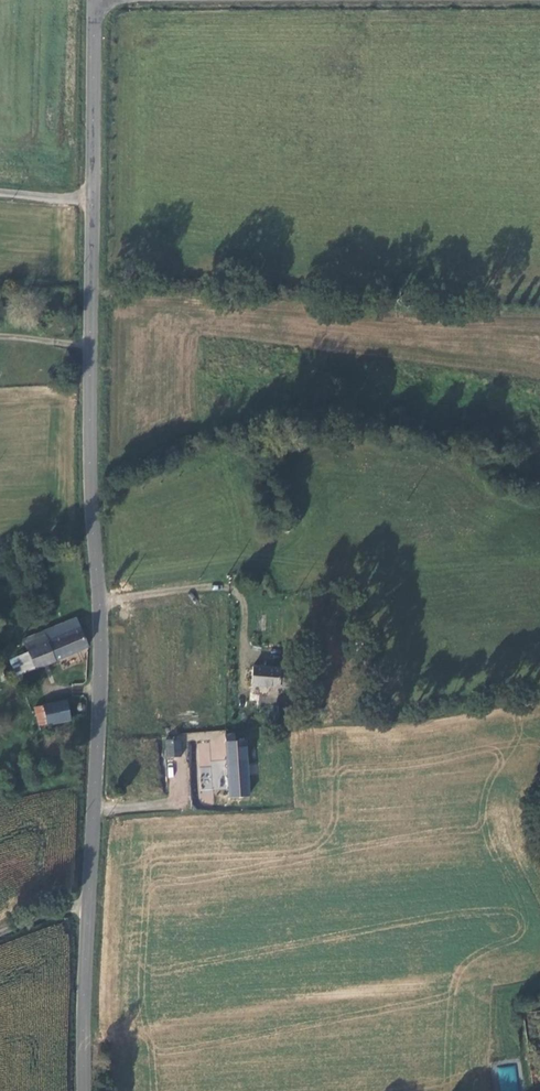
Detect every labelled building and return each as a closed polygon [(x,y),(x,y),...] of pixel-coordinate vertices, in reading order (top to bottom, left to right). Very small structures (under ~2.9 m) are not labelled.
[(64,632),(66,637),(71,651),(85,646),(75,619),(51,629),(53,636),(64,632)] [(20,671),(71,651),(66,637),(55,641),(53,636),(51,629),(22,640),(25,652),(16,657),(20,671)] [(64,632),(53,636),(55,641),(66,637),(64,632)] [(280,689),(281,670),(252,669),(250,690),(280,692),(280,689)] [(289,690),(290,671),(281,670),(280,689),(289,690)] [(43,704),(43,707),(43,718),(43,721),(70,723),(70,704),(43,704)] [(211,765),(211,760),(226,758),(224,730),(186,733),(187,752),(195,751),(196,767),(211,765)] [(236,734),(227,735),(230,799),(249,797),(245,740),(237,741),(236,734)] [(181,740),(165,739),(164,756),(181,756),(181,740)] [(213,789),(199,789),(199,804),(213,804),(213,789)] [(500,1090),(518,1090),(515,1065),(497,1067),(500,1090)]
